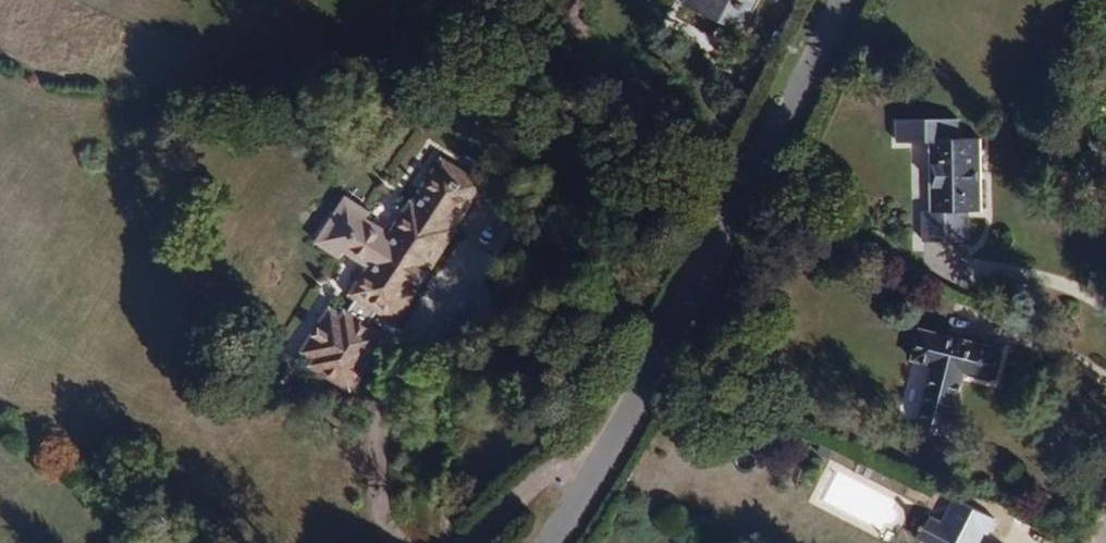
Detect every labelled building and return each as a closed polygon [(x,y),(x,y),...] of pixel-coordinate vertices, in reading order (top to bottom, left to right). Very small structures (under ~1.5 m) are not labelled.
[(762,0),(691,0),(689,5),(744,34),(762,0)] [(894,143),(930,143),(930,212),(922,212),(922,242),(967,242),(967,213),(979,213),(979,139),(955,139),(955,120),(894,119),(894,143)] [(399,327),(463,234),(454,229),(484,185),(443,157),(390,234),(368,219),(372,214),(349,199),(318,242),(343,260),(347,254),(368,269),(350,294),(360,300),(352,312),(346,309),(343,314),(333,308),(301,353),(313,361),(309,366),(351,395),(391,338),(371,325),(378,313),(399,327)] [(990,381),(998,349),(918,329),(910,361),(934,367),(918,426),(948,433),(963,374),(990,381)] [(929,518),(918,540),(924,542),(977,542),(929,518)]
